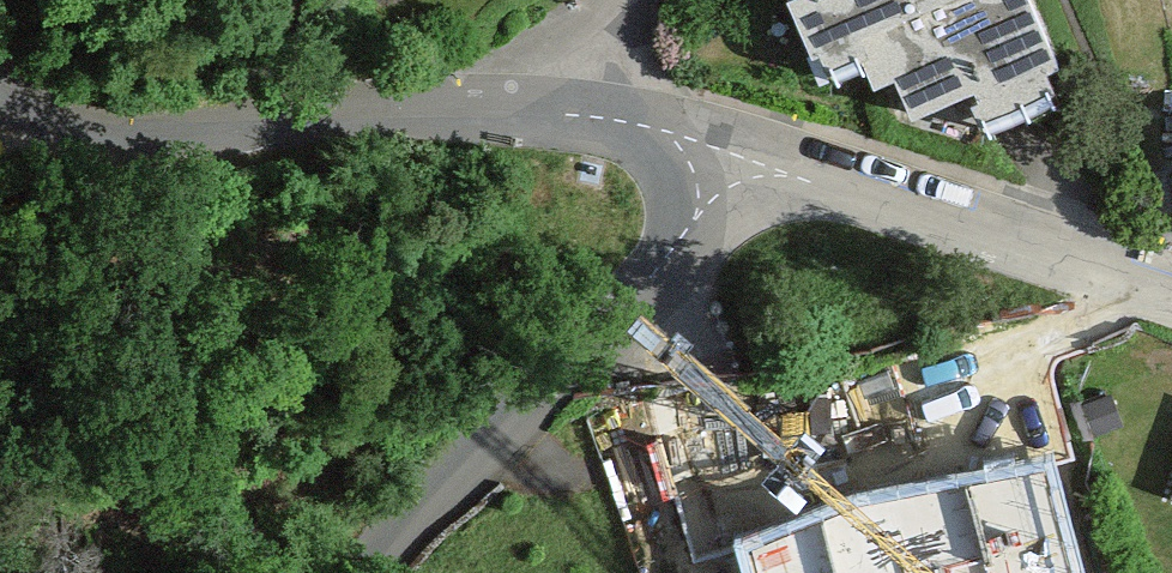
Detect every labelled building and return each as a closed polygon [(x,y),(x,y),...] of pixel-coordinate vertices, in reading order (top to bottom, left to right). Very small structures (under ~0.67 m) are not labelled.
[(813,48),(820,45),(830,68),(863,54),(876,84),(898,74),(914,111),(975,84),(980,97),(1058,63),(1052,50),(1030,0),(792,0),(813,48)] [(738,556),(743,572),(1083,572),(1055,471),(738,556)]
